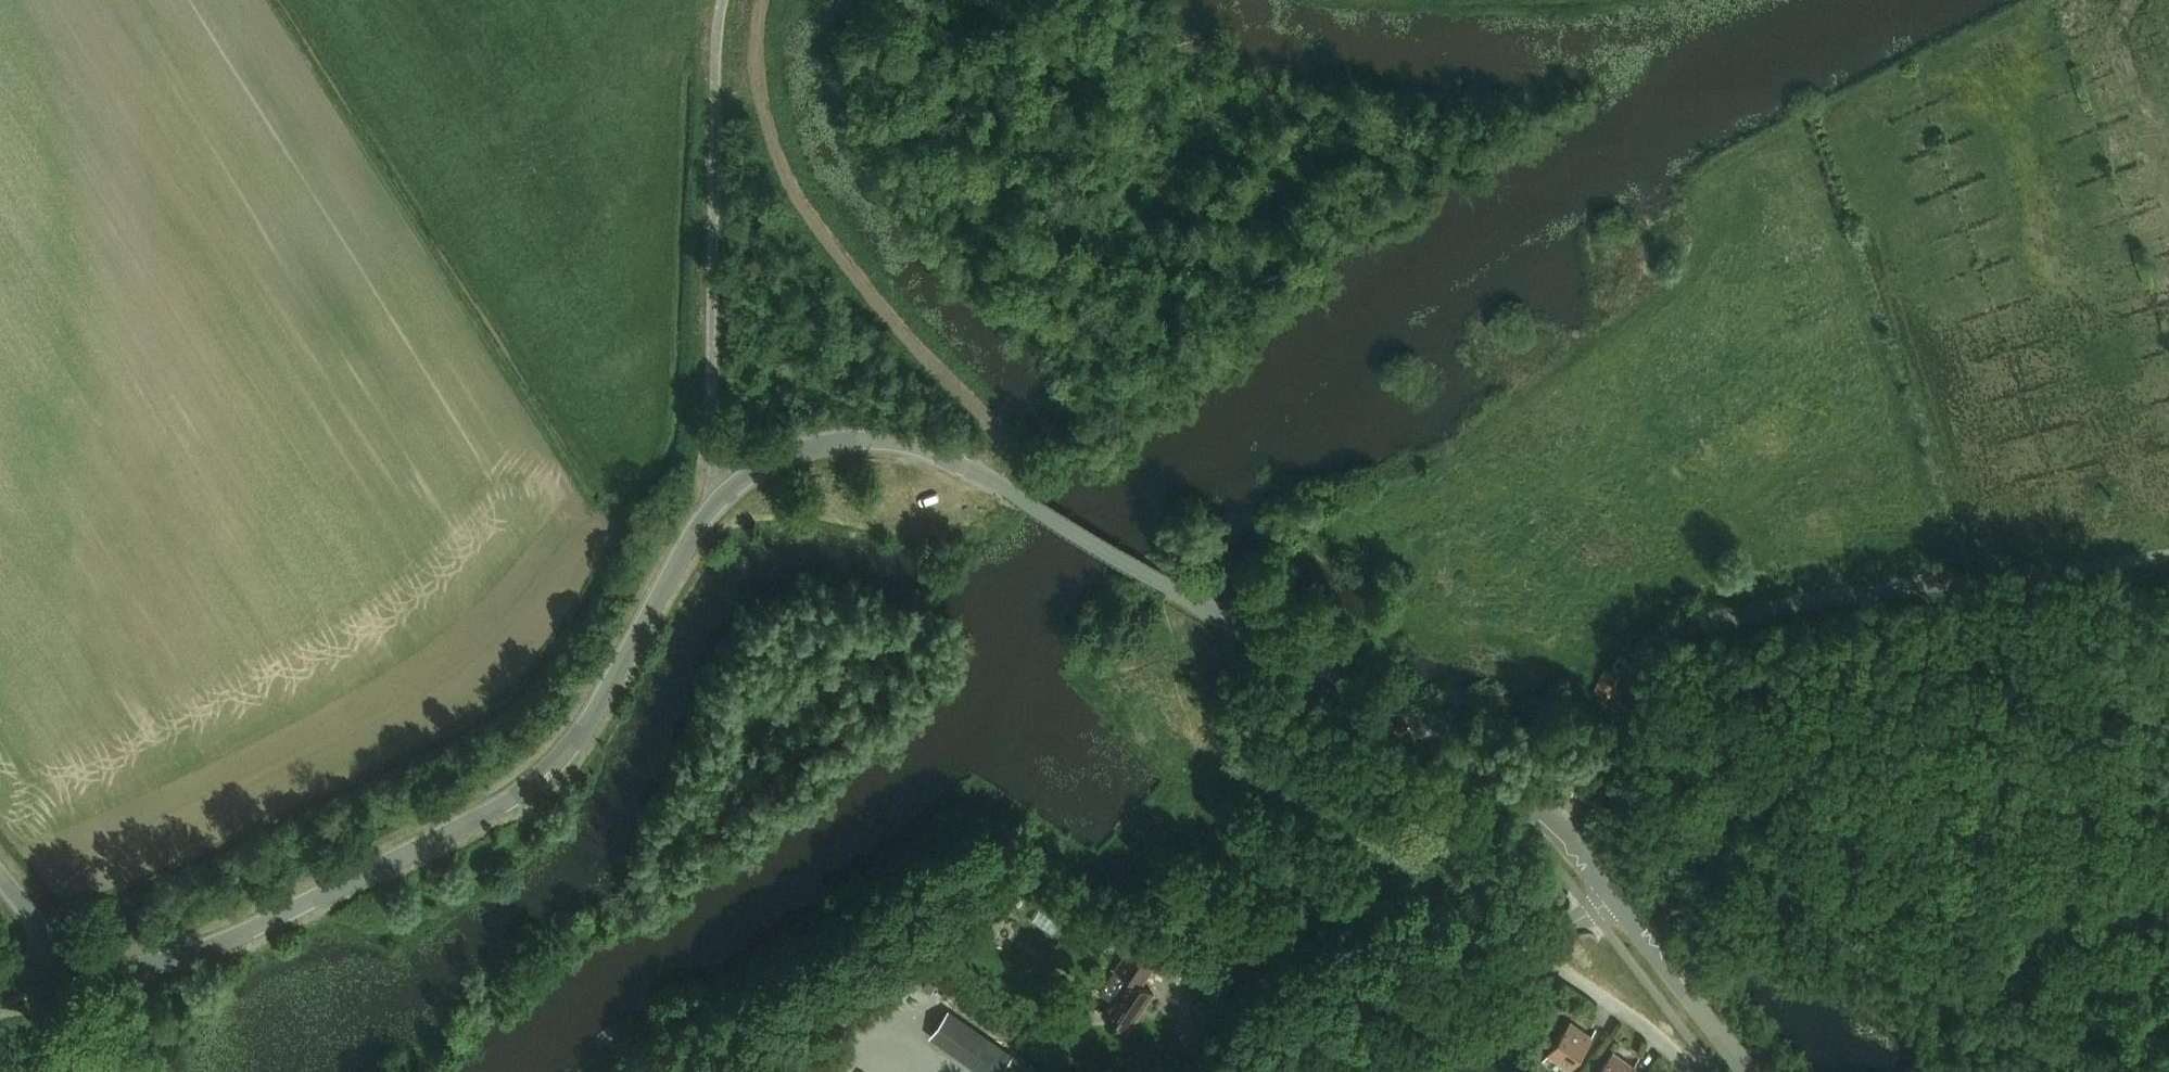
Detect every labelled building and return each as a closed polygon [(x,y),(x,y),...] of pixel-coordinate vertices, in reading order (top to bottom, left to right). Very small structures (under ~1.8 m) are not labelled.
[(1592,694),(1610,701),(1621,676),(1603,669),(1592,694)] [(1129,1030),(1154,992),(1142,984),(1154,966),(1129,949),(1117,967),(1128,975),(1103,1012),(1129,1030)] [(985,1071),(997,1071),(1012,1050),(946,1002),(926,1029),(985,1071)] [(1572,1021),(1549,1052),(1571,1067),(1593,1036),(1572,1021)] [(1614,1051),(1599,1071),(1631,1071),(1635,1066),(1614,1051)]
